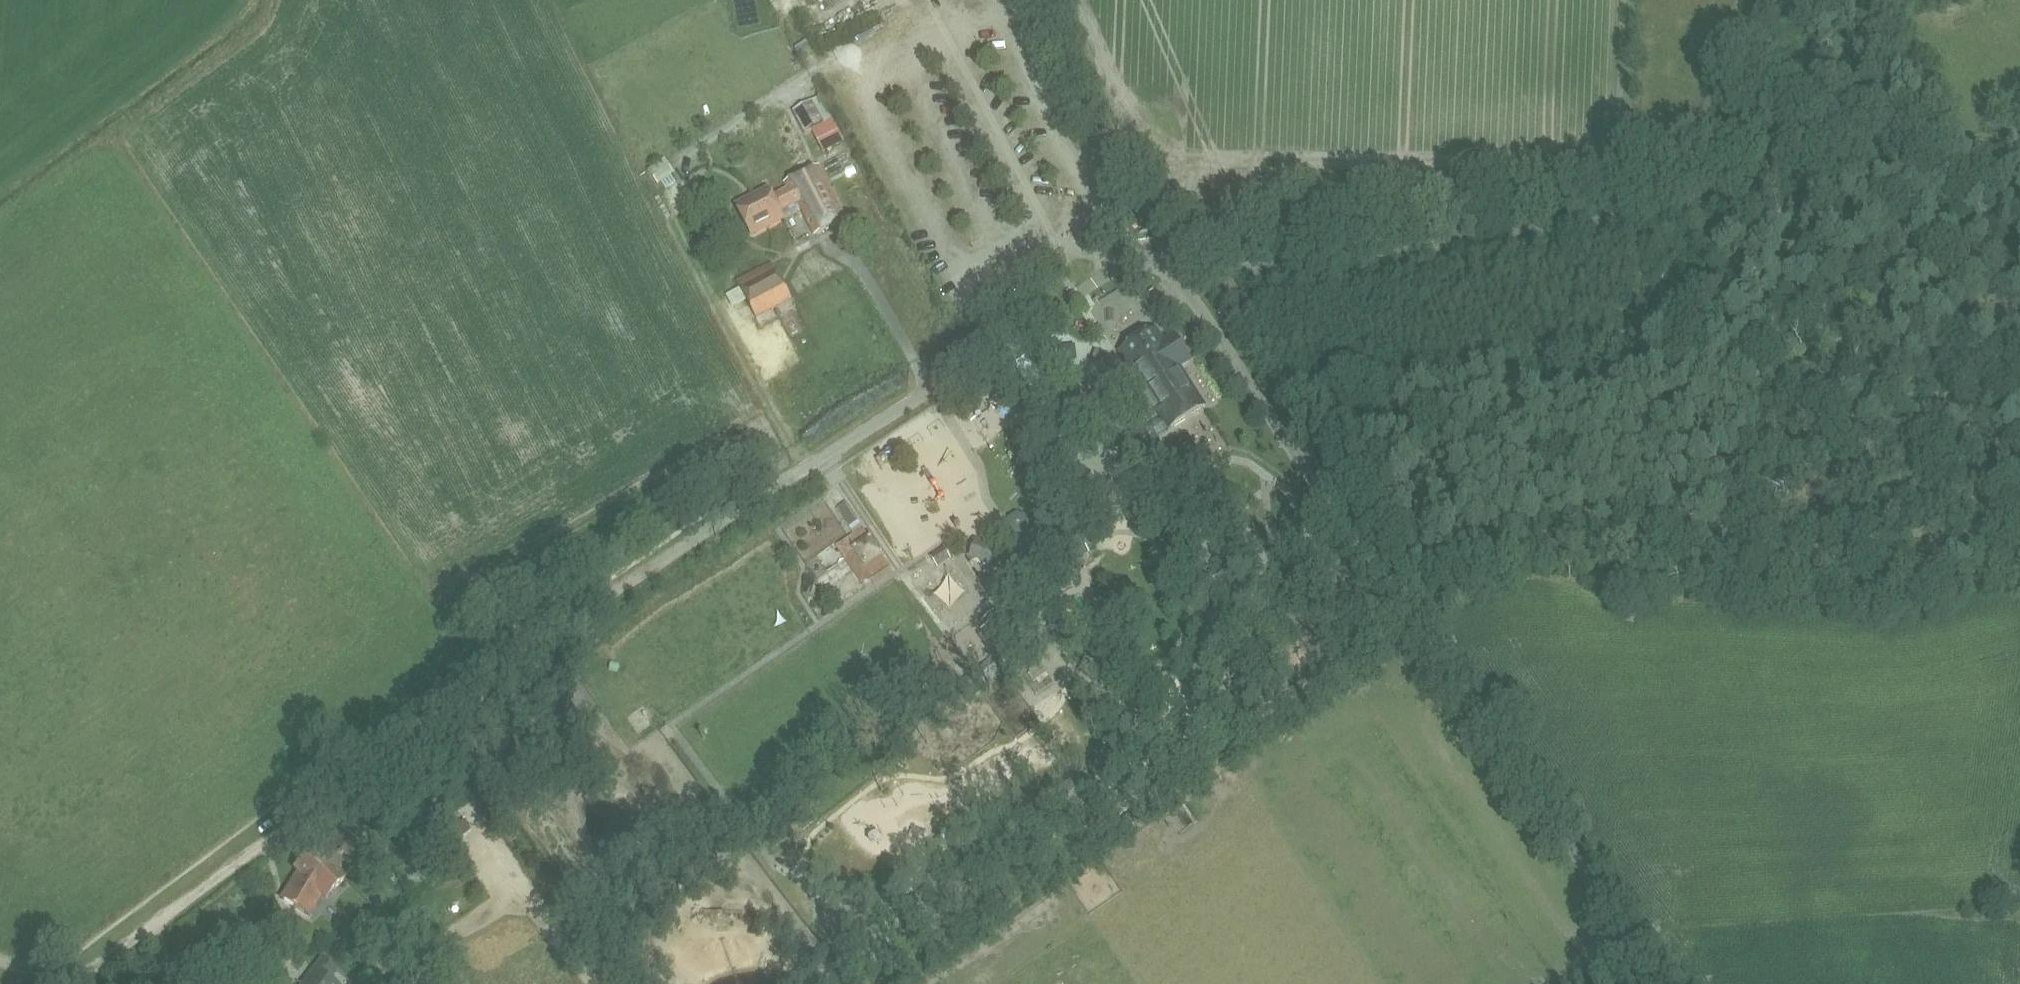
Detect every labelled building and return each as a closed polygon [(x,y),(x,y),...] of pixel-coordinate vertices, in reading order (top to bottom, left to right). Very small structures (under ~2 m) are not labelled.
[(786,14),(811,0),(779,0),(786,14)] [(801,112),(819,94),(807,81),(789,99),(801,112)] [(845,140),(833,119),(812,130),(823,152),(845,140)] [(666,186),(681,176),(670,159),(655,169),(666,186)] [(844,218),(817,164),(785,180),(789,187),(771,197),(767,189),(736,205),(750,234),(782,218),(778,210),(796,201),(813,234),(844,218)] [(778,270),(741,289),(755,317),(792,298),(778,270)] [(1122,351),(1138,376),(1141,374),(1160,404),(1157,406),(1164,418),(1171,428),(1204,407),(1178,367),(1185,362),(1171,339),(1164,344),(1155,330),(1139,340),(1122,351)] [(1164,450),(1146,422),(1115,442),(1134,472),(1153,460),(1165,452),(1164,450)] [(1165,452),(1153,460),(1170,486),(1205,463),(1187,435),(1164,450),(1165,452)] [(1049,565),(1054,574),(1091,550),(1077,527),(1039,550),(1045,558),(1048,557),(1052,563),(1049,565)] [(864,528),(836,547),(862,585),(889,566),(864,528)] [(944,550),(931,559),(937,568),(950,559),(944,550)] [(1216,570),(1209,574),(1219,589),(1226,585),(1216,570)] [(837,596),(855,585),(850,576),(832,586),(837,596)] [(982,624),(1002,650),(1019,637),(999,610),(982,624)] [(449,829),(456,841),(470,832),(463,820),(449,829)] [(341,878),(367,850),(344,828),(318,856),(313,851),(295,871),(298,874),(281,901),(309,918),(322,897),(326,900),(344,881),(341,878)] [(747,882),(763,881),(763,869),(747,870),(747,882)] [(300,983),(339,983),(332,978),(338,971),(321,958),(300,983)]
